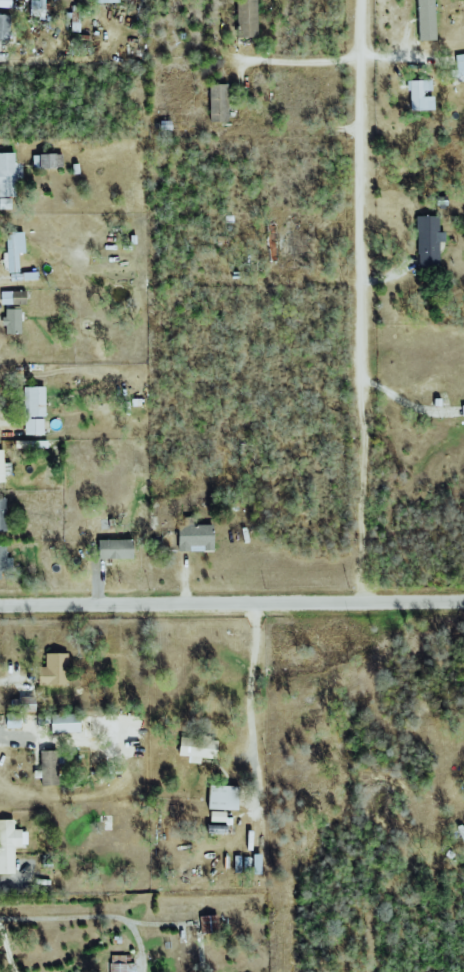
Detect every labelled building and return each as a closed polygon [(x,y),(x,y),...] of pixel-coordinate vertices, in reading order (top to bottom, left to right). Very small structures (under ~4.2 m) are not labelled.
[(11,8),(11,0),(0,0),(0,8),(11,8)] [(30,18),(45,18),(45,0),(30,0),(30,18)] [(237,38),(258,37),(257,0),(236,0),(237,38)] [(419,41),(435,40),(434,0),(417,0),(419,41)] [(11,16),(0,15),(0,40),(8,41),(11,16)] [(455,56),(457,70),(451,71),(453,85),(463,83),(463,54),(455,56)] [(432,80),(408,81),(409,111),(434,110),(434,94),(432,94),(432,80)] [(227,84),(209,85),(210,123),(228,122),(227,84)] [(16,197),(15,153),(0,153),(0,198),(16,197)] [(62,155),(32,155),(33,168),(62,167),(62,155)] [(11,209),(11,198),(0,199),(0,210),(11,209)] [(439,232),(439,216),(417,217),(418,268),(439,268),(439,242),(445,242),(445,232),(439,232)] [(24,253),(24,233),(6,233),(6,253),(7,272),(19,272),(18,253),(24,253)] [(10,281),(37,279),(37,273),(20,273),(19,273),(10,273),(10,281)] [(1,291),(1,304),(26,305),(26,291),(1,291)] [(21,334),(21,310),(4,310),(4,334),(21,334)] [(25,435),(45,435),(44,386),(24,386),(25,435)] [(0,450),(0,483),(5,482),(4,476),(11,476),(11,463),(4,463),(3,450),(0,450)] [(214,551),(213,525),(178,526),(179,552),(214,551)] [(132,539),(98,540),(98,559),(133,558),(132,539)] [(1,580),(1,571),(12,570),(12,558),(6,558),(6,546),(0,546),(0,580),(1,580)] [(38,667),(38,686),(68,685),(67,653),(46,654),(46,667),(38,667)] [(35,697),(12,698),(13,712),(35,711),(35,697)] [(79,714),(50,715),(51,733),(79,732),(79,714)] [(6,728),(20,729),(21,715),(6,715),(6,728)] [(178,756),(188,756),(188,763),(200,764),(201,759),(216,759),(217,739),(179,736),(178,756)] [(58,751),(40,751),(41,786),(58,786),(58,751)] [(238,811),(239,787),(209,786),(208,810),(238,811)] [(0,820),(0,874),(14,874),(14,846),(27,845),(27,830),(14,831),(13,820),(0,820)] [(261,854),(252,855),(253,875),(261,875),(261,854)] [(233,872),(251,873),(251,857),(234,857),(233,872)] [(218,932),(217,915),(200,916),(201,932),(218,932)] [(136,963),(126,964),(125,955),(109,956),(109,971),(136,971),(136,963)]
